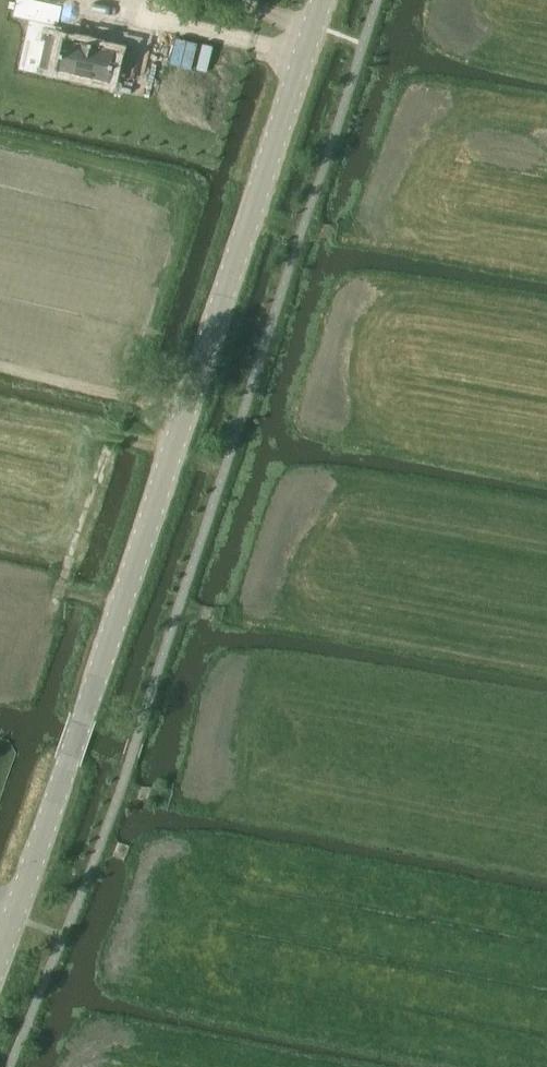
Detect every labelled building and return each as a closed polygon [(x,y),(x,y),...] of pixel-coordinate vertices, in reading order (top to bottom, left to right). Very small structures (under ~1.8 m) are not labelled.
[(14,5),(67,18),(71,0),(15,0),(14,5)] [(103,89),(114,48),(44,29),(33,70),(103,89)]
